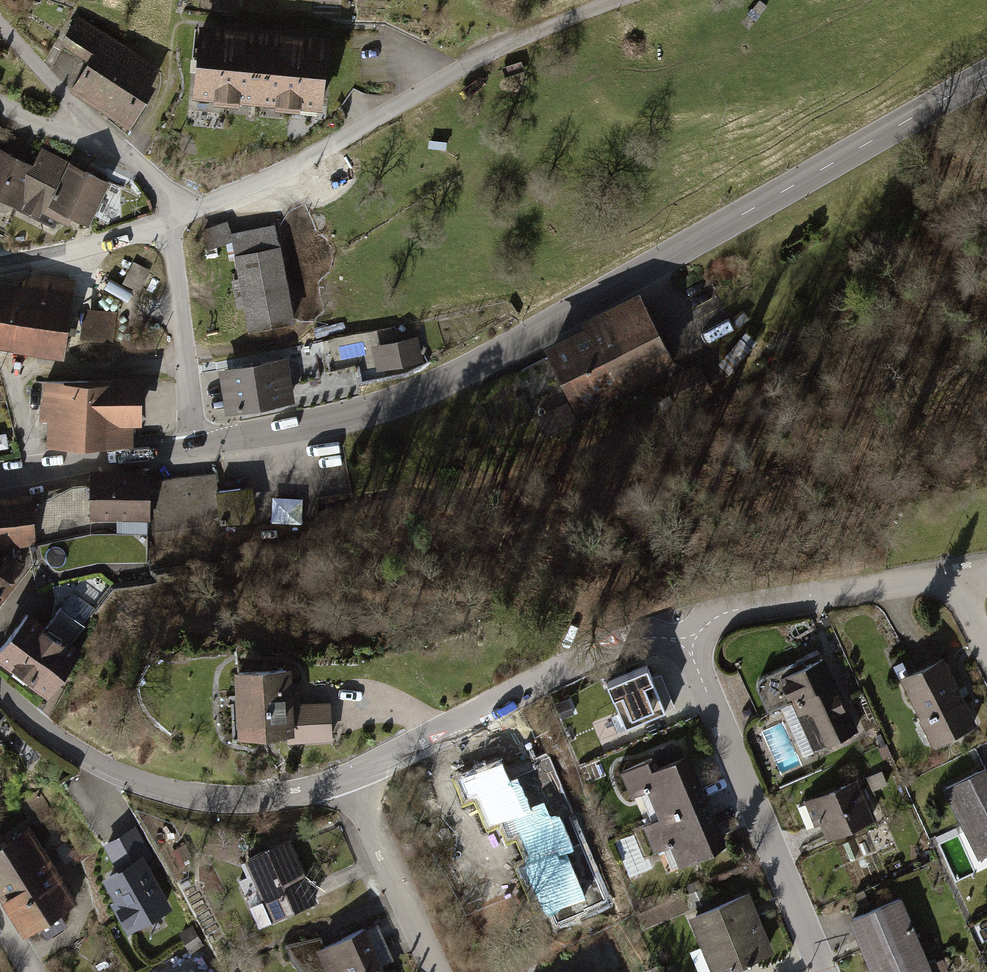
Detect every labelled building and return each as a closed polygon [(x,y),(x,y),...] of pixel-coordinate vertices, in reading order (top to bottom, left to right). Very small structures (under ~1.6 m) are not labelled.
[(92,58),(141,89),(146,82),(139,78),(144,62),(77,18),(63,39),(92,58)] [(243,30),(199,27),(193,103),(236,107),(243,30)] [(286,34),(243,30),(236,107),(280,111),(286,34)] [(330,38),(286,34),(280,111),(323,114),(330,38)] [(129,123),(149,93),(141,89),(92,58),(73,88),(129,123)] [(36,168),(0,149),(0,195),(18,204),(36,168)] [(44,154),(36,168),(18,204),(16,208),(54,228),(59,217),(67,222),(72,213),(87,221),(108,182),(71,163),(69,167),(44,154)] [(225,223),(201,230),(207,250),(231,242),(225,223)] [(275,226),(230,233),(247,330),(294,322),(281,245),(278,245),(275,226)] [(151,272),(133,263),(123,284),(140,293),(151,272)] [(63,353),(74,282),(25,274),(24,283),(0,280),(0,343),(63,353)] [(585,327),(546,346),(578,412),(675,365),(641,295),(583,323),(585,327)] [(114,315),(85,310),(81,336),(110,341),(114,315)] [(371,346),(372,348),(376,371),(423,362),(419,337),(371,346)] [(219,369),(226,414),(295,402),(288,358),(219,369)] [(111,384),(83,384),(83,445),(134,445),(134,427),(142,427),(142,379),(111,379),(111,384)] [(83,445),(83,384),(45,384),(45,401),(40,401),(39,422),(47,423),(47,445),(83,445)] [(566,403),(541,416),(548,432),(574,419),(566,403)] [(148,474),(88,475),(89,484),(89,524),(149,523),(148,485),(148,474)] [(215,474),(148,485),(149,523),(149,535),(219,530),(219,525),(256,523),(252,488),(216,491),(215,474)] [(89,484),(32,495),(34,545),(89,533),(89,524),(89,484)] [(34,545),(32,495),(0,496),(0,547),(34,545)] [(274,520),(305,520),(305,495),(274,495),(274,520)] [(213,544),(192,546),(193,558),(214,557),(213,544)] [(22,565),(0,547),(0,591),(22,565)] [(0,649),(0,660),(46,698),(83,653),(31,611),(0,649)] [(793,698),(816,751),(859,733),(826,653),(761,681),(772,707),(793,698)] [(599,672),(622,726),(657,711),(634,657),(599,672)] [(900,680),(934,748),(978,727),(944,658),(900,680)] [(290,666),(233,668),(236,737),(292,735),(292,748),(332,747),(330,709),(292,711),(290,666)] [(519,832),(531,862),(572,844),(570,839),(578,836),(570,817),(563,820),(561,817),(574,812),(550,754),(533,761),(535,766),(509,777),(502,760),(459,778),(466,797),(476,793),(489,823),(502,818),(509,836),(519,832)] [(663,821),(709,801),(689,754),(655,768),(651,759),(622,771),(635,801),(651,794),(663,821)] [(974,859),(986,853),(986,769),(985,764),(939,787),(974,859)] [(826,817),(833,833),(880,813),(863,773),(798,800),(808,824),(826,817)] [(0,841),(0,891),(24,931),(79,899),(33,822),(47,813),(39,799),(0,822),(0,827),(7,838),(0,841)] [(682,869),(729,849),(709,801),(663,821),(645,828),(656,854),(673,847),(682,869)] [(133,829),(104,845),(117,867),(101,877),(114,899),(110,901),(128,931),(170,907),(145,863),(151,860),(133,829)] [(287,840),(244,859),(261,898),(244,906),(254,927),(314,901),(287,840)] [(712,971),(772,947),(746,886),(686,911),(712,971)] [(875,971),(893,971),(911,965),(914,971),(936,971),(903,891),(851,913),(875,971)] [(365,922),(316,944),(288,945),(291,955),(295,964),(301,971),(324,971),(327,971),(328,971),(387,971),(365,922)] [(586,963),(565,971),(590,971),(586,963)]
